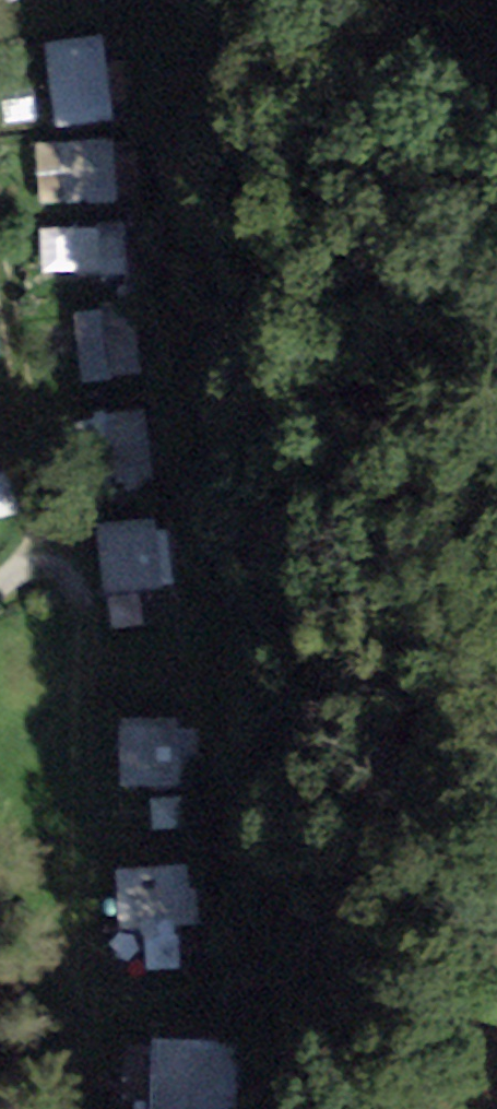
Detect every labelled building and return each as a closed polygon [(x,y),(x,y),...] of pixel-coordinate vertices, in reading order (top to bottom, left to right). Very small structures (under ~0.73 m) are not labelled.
[(120,117),(115,32),(52,35),(57,120),(120,117)] [(127,196),(124,134),(46,137),(48,199),(127,196)] [(47,222),(50,275),(136,271),(134,218),(47,222)] [(80,307),(90,380),(150,372),(140,299),(80,307)] [(110,411),(115,485),(160,482),(155,408),(110,411)] [(108,587),(173,584),(170,512),(105,515),(108,587)] [(126,712),(127,780),(192,780),(191,711),(126,712)] [(122,859),(125,923),(203,920),(201,856),(122,859)] [(225,1034),(160,1034),(160,1108),(225,1108),(225,1034)]
